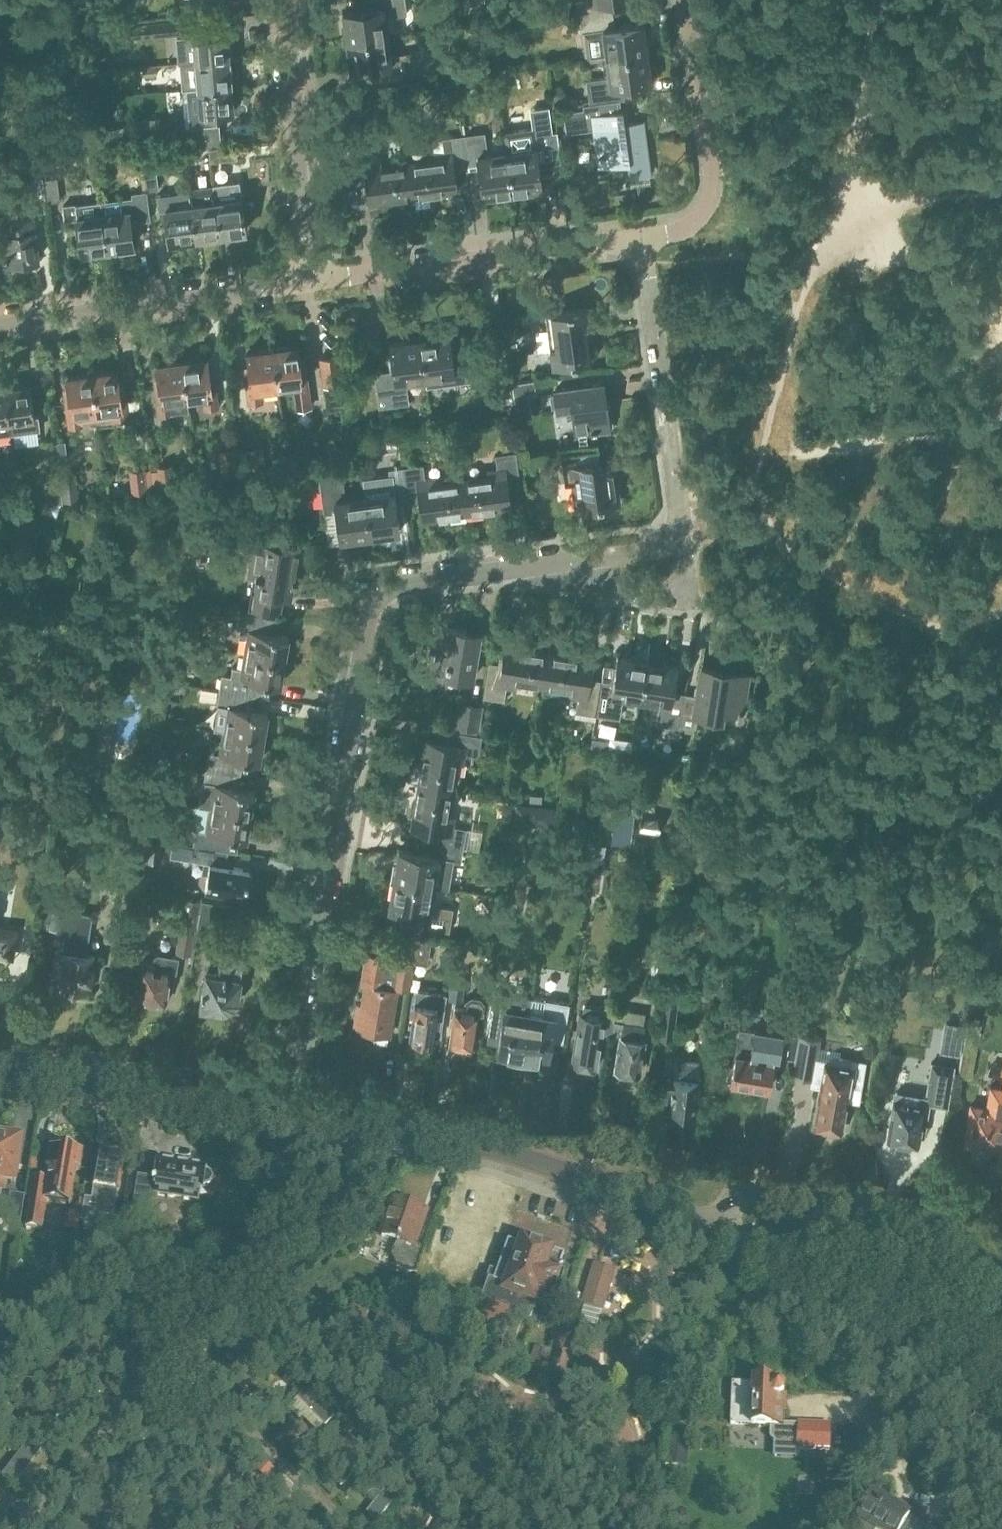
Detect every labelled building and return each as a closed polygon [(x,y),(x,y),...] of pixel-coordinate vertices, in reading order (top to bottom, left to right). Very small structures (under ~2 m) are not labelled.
[(373,7),(342,12),(346,41),(389,35),(386,16),(406,13),(404,0),(372,0),(373,7)] [(585,18),(613,14),(611,2),(625,0),(582,0),(585,18)] [(585,18),(582,18),(587,60),(607,57),(607,58),(650,52),(646,23),(615,27),(613,14),(585,18)] [(138,37),(182,33),(181,20),(136,24),(138,37)] [(228,31),(194,34),(197,61),(230,58),(228,31)] [(346,41),(350,71),(382,66),(384,79),(415,74),(412,51),(392,54),(389,35),(346,41)] [(650,53),(650,52),(607,58),(610,77),(590,80),(593,103),(624,99),(622,86),(654,82),(652,69),(656,69),(654,53),(650,53)] [(199,87),(232,84),(230,58),(197,61),(199,87)] [(201,112),(234,110),(232,84),(199,87),(201,112)] [(586,107),(563,110),(566,133),(588,130),(588,129),(598,128),(603,166),(628,163),(630,176),(651,173),(644,120),(625,123),(622,102),(586,107)] [(543,189),(541,174),(563,171),(558,131),(553,132),(550,106),(530,108),(533,127),(504,131),(507,149),(513,193),(543,189)] [(161,117),(137,120),(139,135),(162,132),(161,117)] [(108,128),(109,140),(120,139),(120,143),(131,142),(129,125),(108,128)] [(461,135),(466,167),(479,165),(483,197),(513,193),(507,149),(488,152),(486,132),(461,135)] [(435,155),(435,160),(408,164),(412,198),(413,200),(430,198),(429,196),(457,192),(454,168),(466,167),(461,135),(442,138),(444,154),(435,155)] [(201,156),(200,144),(185,145),(186,158),(201,156)] [(237,145),(209,148),(211,161),(238,159),(237,145)] [(349,150),(353,182),(365,180),(369,204),(412,198),(408,164),(381,167),(381,162),(372,164),(369,147),(349,150)] [(142,154),(143,166),(146,190),(160,188),(156,164),(155,164),(153,153),(142,154)] [(31,174),(34,199),(46,197),(41,156),(29,158),(31,174)] [(48,202),(61,200),(58,176),(44,178),(48,202)] [(190,204),(195,238),(219,235),(214,201),(216,201),(214,184),(188,188),(190,204)] [(108,249),(134,246),(130,220),(137,219),(137,221),(150,219),(147,192),(133,194),(134,198),(102,202),(108,249)] [(242,197),(216,201),(214,201),(219,235),(221,235),(221,234),(246,231),(242,197)] [(164,201),(164,208),(166,207),(170,241),(195,238),(190,204),(177,206),(177,199),(164,201)] [(108,249),(102,202),(76,205),(75,204),(62,205),(64,220),(78,218),(82,252),(108,249)] [(35,214),(2,219),(8,264),(42,259),(35,214)] [(586,329),(598,328),(595,306),(546,312),(553,366),(591,361),(586,329)] [(419,337),(425,380),(445,377),(448,397),(471,394),(466,362),(454,364),(450,333),(419,337)] [(501,335),(487,336),(490,357),(504,355),(501,335)] [(395,373),(382,374),(375,375),(379,407),(410,403),(407,383),(425,380),(419,337),(390,341),(395,373)] [(272,348),(277,385),(295,383),(298,407),(311,405),(306,365),(301,366),(298,344),(272,348)] [(247,351),(250,372),(245,373),(249,401),(263,400),(261,388),(277,385),(272,348),(247,351)] [(339,355),(321,358),(325,386),(344,383),(339,355)] [(182,360),(187,397),(205,395),(206,407),(220,405),(216,377),(211,378),(208,356),(182,360)] [(188,410),(187,397),(182,360),(158,363),(160,384),(156,385),(160,413),(188,410)] [(120,390),(118,368),(91,372),(97,422),(129,417),(125,389),(120,390)] [(67,375),(70,396),(65,397),(69,425),(97,422),(91,372),(67,375)] [(605,379),(553,387),(557,412),(571,410),(575,437),(612,432),(611,426),(617,427),(615,410),(609,410),(605,379)] [(36,418),(30,382),(4,385),(11,433),(37,429),(35,418),(36,418)] [(11,433),(4,385),(0,386),(0,435),(11,433)] [(509,485),(521,484),(517,451),(496,454),(497,467),(487,468),(488,477),(463,481),(468,515),(512,509),(509,485)] [(562,458),(565,483),(579,481),(583,506),(619,501),(614,459),(578,464),(577,456),(562,458)] [(157,465),(157,470),(150,471),(153,490),(176,486),(173,463),(157,465)] [(436,479),(426,481),(424,464),(404,467),(404,471),(408,499),(420,497),(423,521),(468,515),(463,481),(436,484),(436,479)] [(145,472),(144,467),(128,470),(132,493),(153,490),(150,471),(145,472)] [(381,470),(383,490),(364,493),(370,536),(400,532),(396,501),(408,499),(404,471),(404,467),(381,470)] [(48,505),(63,503),(59,470),(46,471),(48,480),(45,480),(48,505)] [(60,477),(64,501),(80,499),(77,475),(60,477)] [(319,479),(324,511),(336,509),(341,540),(370,536),(364,493),(345,496),(343,476),(319,479)] [(250,573),(260,575),(255,604),(281,608),(283,595),(291,596),(293,581),(299,581),(301,564),(304,546),(256,538),(250,573)] [(237,627),(246,629),(242,653),(284,660),(288,636),(269,633),(271,618),(239,612),(237,627)] [(483,631),(439,624),(433,662),(445,664),(443,675),(475,681),(483,631)] [(502,668),(490,666),(486,694),(506,697),(508,685),(517,686),(518,682),(544,686),(549,651),(506,644),(502,668)] [(571,695),(580,696),(578,709),(599,712),(603,684),(591,682),(595,659),(549,651),(544,686),(572,690),(571,695)] [(229,675),(219,674),(217,688),(246,693),(248,680),(280,685),(284,660),(242,653),(240,668),(230,666),(229,675)] [(603,684),(599,712),(598,716),(621,720),(624,700),(643,703),(650,659),(620,654),(615,686),(603,684)] [(662,706),(659,726),(682,729),(683,725),(688,697),(675,695),(680,664),(650,659),(643,703),(662,706)] [(696,727),(698,717),(724,722),(725,713),(736,715),(746,710),(752,673),(704,666),(699,676),(695,699),(688,697),(683,725),(696,727)] [(222,714),(232,716),(230,732),(263,738),(268,713),(243,709),(246,693),(217,688),(214,704),(224,705),(222,714)] [(483,704),(457,700),(453,723),(478,727),(483,704)] [(426,737),(419,781),(455,787),(459,760),(464,761),(465,751),(478,753),(481,733),(478,732),(478,727),(453,723),(453,725),(455,726),(454,729),(453,728),(451,741),(426,737)] [(216,753),(209,752),(206,767),(233,772),(236,758),(260,762),(263,738),(230,732),(227,746),(218,744),(216,753)] [(199,806),(210,807),(210,809),(251,815),(255,791),(231,787),(233,772),(206,767),(199,806)] [(430,832),(430,835),(429,840),(464,846),(467,828),(455,826),(456,816),(455,815),(451,815),(455,787),(419,781),(410,828),(430,832)] [(194,844),(172,841),(172,842),(221,850),(223,836),(247,839),(251,815),(210,809),(208,823),(205,822),(203,831),(196,830),(194,844)] [(622,810),(621,828),(633,829),(634,810),(622,810)] [(641,813),(639,830),(661,832),(662,815),(641,813)] [(427,853),(398,849),(393,878),(436,885),(439,867),(460,870),(464,846),(429,840),(427,853)] [(189,860),(208,863),(204,887),(246,894),(250,870),(218,865),(221,850),(172,842),(170,857),(189,860)] [(416,914),(415,921),(415,926),(450,931),(454,907),(432,904),(436,885),(393,878),(387,910),(416,914)] [(185,898),(176,950),(191,953),(199,900),(185,898)] [(198,925),(209,927),(211,915),(251,922),(253,909),(202,900),(198,925)] [(43,910),(41,928),(57,930),(55,942),(60,942),(59,950),(57,950),(53,971),(59,971),(57,985),(90,990),(96,956),(82,954),(84,942),(85,942),(89,914),(62,909),(61,913),(43,910)] [(15,957),(20,929),(0,926),(0,955),(15,957)] [(417,934),(413,961),(413,962),(428,965),(432,937),(417,934)] [(219,974),(207,972),(201,1007),(223,1010),(224,1006),(228,1005),(232,1002),(234,999),(238,999),(246,952),(222,949),(219,974)] [(453,967),(456,951),(443,949),(441,965),(453,967)] [(142,1000),(148,1001),(151,999),(167,1002),(172,969),(176,970),(179,956),(159,953),(154,955),(154,960),(147,959),(144,961),(143,963),(142,963),(136,997),(140,997),(142,1000)] [(361,1003),(357,1002),(354,1029),(392,1036),(399,988),(409,990),(413,962),(413,961),(399,958),(398,964),(388,963),(388,957),(365,953),(360,985),(364,986),(361,1003)] [(452,977),(449,998),(462,999),(465,978),(452,977)] [(664,984),(657,1036),(674,1038),(680,986),(664,984)] [(474,1045),(479,1013),(484,1014),(485,1002),(481,996),(472,995),(465,1000),(464,1007),(455,1006),(450,1042),(474,1045)] [(509,1008),(504,1007),(497,1051),(522,1055),(531,1000),(511,996),(509,1008)] [(532,996),(531,1000),(522,1055),(547,1059),(554,1022),(566,1024),(569,1002),(532,996)] [(418,1001),(413,1037),(436,1040),(441,1004),(418,1001)] [(580,1030),(578,1030),(573,1062),(597,1065),(602,1030),(611,1031),(616,1007),(601,1005),(600,1008),(584,1005),(583,1013),(580,1030)] [(757,1020),(759,1009),(736,1005),(735,1016),(757,1020)] [(622,1033),(616,1066),(616,1068),(640,1072),(645,1040),(642,1040),(644,1024),(646,1013),(616,1009),(616,1007),(611,1031),(622,1033)] [(968,1021),(963,1050),(976,1053),(981,1023),(968,1021)] [(738,1026),(730,1081),(769,1087),(774,1059),(773,1059),(774,1055),(778,1056),(783,1029),(752,1024),(752,1029),(738,1026)] [(841,1061),(817,1058),(820,1040),(800,1036),(793,1075),(814,1079),(812,1089),(821,1091),(816,1125),(841,1129),(845,1109),(847,1109),(850,1090),(860,1092),(865,1061),(841,1057),(841,1061)] [(958,1075),(972,1077),(976,1053),(963,1050),(958,1075)] [(663,1090),(672,1091),(670,1110),(696,1113),(702,1061),(667,1057),(663,1090)] [(990,1086),(986,1108),(970,1105),(964,1144),(976,1146),(975,1151),(977,1155),(987,1157),(990,1154),(991,1149),(1001,1151),(1001,1088),(990,1086)] [(924,1133),(930,1095),(896,1089),(889,1137),(917,1142),(919,1132),(924,1133)] [(3,1190),(4,1182),(15,1183),(22,1140),(17,1139),(15,1135),(7,1134),(4,1137),(0,1137),(0,1189),(3,1190)] [(32,1178),(25,1225),(41,1228),(45,1202),(70,1206),(75,1170),(79,1171),(82,1152),(72,1150),(73,1146),(49,1142),(45,1171),(49,1172),(48,1181),(32,1178)] [(91,1187),(87,1186),(81,1223),(98,1226),(100,1213),(113,1215),(122,1159),(96,1155),(91,1187)] [(209,1185),(213,1180),(211,1174),(206,1171),(205,1171),(205,1170),(188,1167),(178,1165),(177,1166),(158,1163),(155,1181),(139,1178),(134,1208),(151,1210),(153,1194),(174,1198),(174,1196),(197,1200),(199,1187),(203,1187),(209,1185)] [(21,1225),(25,1197),(10,1195),(6,1223),(21,1225)] [(382,1235),(405,1244),(397,1266),(416,1273),(424,1250),(413,1246),(425,1212),(394,1201),(382,1235)] [(480,1303),(529,1320),(527,1325),(538,1329),(540,1323),(539,1323),(545,1307),(549,1296),(549,1297),(556,1277),(563,1256),(551,1252),(551,1251),(546,1249),(544,1245),(532,1241),(527,1243),(522,1241),(515,1239),(513,1244),(508,1242),(493,1282),(488,1280),(480,1303)] [(572,1351),(584,1354),(587,1345),(576,1342),(587,1304),(603,1309),(614,1274),(596,1269),(572,1351)] [(797,1425),(780,1425),(781,1390),(776,1386),(730,1384),(728,1425),(770,1427),(770,1438),(776,1444),(796,1445),(796,1451),(830,1452),(831,1424),(797,1423),(797,1425)] [(687,1469),(690,1438),(667,1436),(665,1466),(687,1469)] [(906,1519),(908,1516),(871,1494),(856,1519),(858,1520),(852,1528),(853,1528),(923,1528),(906,1519)]
